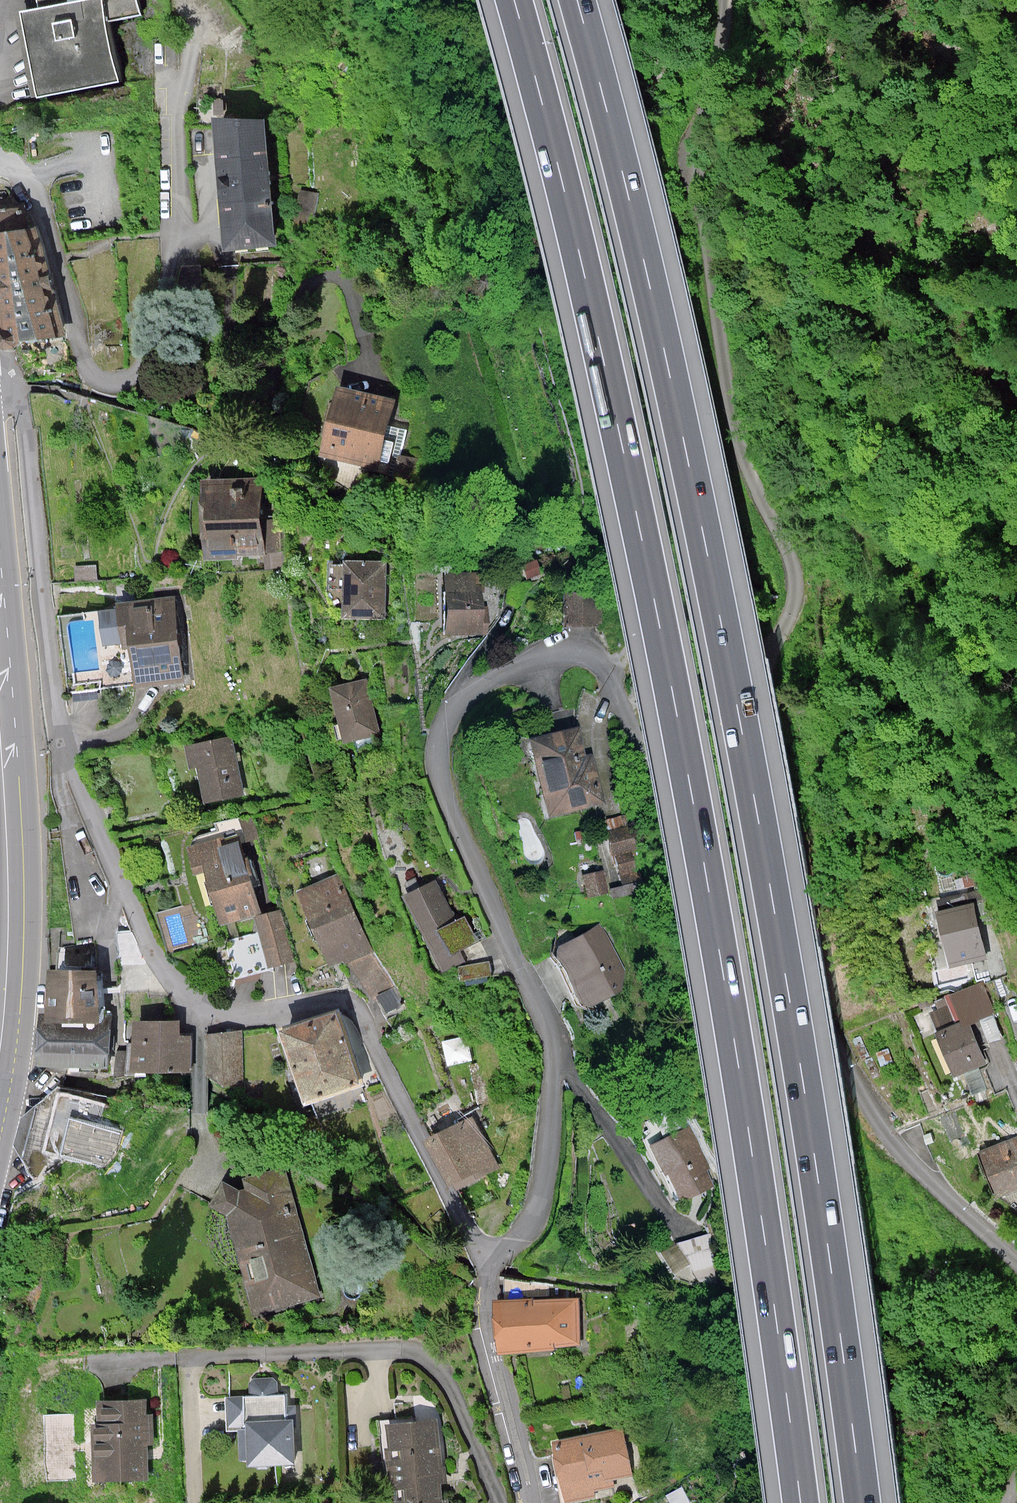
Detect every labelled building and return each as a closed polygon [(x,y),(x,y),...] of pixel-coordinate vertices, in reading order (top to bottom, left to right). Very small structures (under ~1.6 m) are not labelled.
[(38,9),(20,13),(36,99),(118,83),(107,22),(140,16),(137,0),(37,0),(38,9)] [(262,111),(207,116),(218,246),(272,241),(262,111)] [(27,224),(28,207),(0,205),(0,223),(27,224)] [(0,232),(0,325),(3,347),(50,340),(32,227),(0,232)] [(386,398),(331,388),(320,451),(375,461),(386,398)] [(264,478),(206,479),(208,558),(265,556),(264,478)] [(375,556),(332,558),(334,612),(376,611),(375,556)] [(478,576),(448,576),(450,630),(480,630),(478,576)] [(171,600),(117,606),(118,610),(99,612),(103,645),(122,643),(122,647),(131,646),(136,683),(180,678),(171,600)] [(367,682),(337,687),(346,745),(377,741),(367,682)] [(577,731),(534,741),(551,813),(600,801),(590,756),(583,758),(577,731)] [(234,735),(187,742),(195,799),(243,792),(234,735)] [(632,826),(610,831),(624,887),(613,889),(615,898),(640,891),(630,849),(637,847),(632,826)] [(235,829),(195,841),(219,923),(259,912),(235,829)] [(607,892),(601,872),(584,876),(589,896),(607,892)] [(346,877),(297,893),(322,970),(372,954),(346,877)] [(442,878),(405,893),(435,964),(471,949),(442,878)] [(980,891),(933,902),(949,969),(987,960),(974,909),(984,906),(980,891)] [(600,926),(549,955),(578,1005),(629,976),(600,926)] [(257,938),(224,946),(232,976),(264,968),(257,938)] [(453,978),(491,971),(488,956),(450,963),(453,978)] [(106,977),(59,976),(58,1019),(58,1030),(105,1031),(105,1022),(106,977)] [(996,1014),(982,981),(948,996),(952,1003),(961,1022),(962,1026),(969,1024),(996,1014)] [(934,1001),(938,1010),(952,1003),(948,996),(934,1001)] [(932,997),(917,1003),(921,1010),(934,1004),(932,997)] [(938,1010),(930,1014),(937,1032),(961,1022),(952,1003),(938,1010)] [(114,1022),(105,1022),(105,1031),(58,1030),(58,1019),(46,1019),(45,1073),(113,1074),(114,1022)] [(334,1019),(290,1033),(314,1104),(358,1089),(334,1019)] [(937,1032),(934,1033),(953,1079),(986,1066),(969,1024),(962,1026),(961,1022),(937,1032)] [(183,1025),(137,1026),(138,1080),(194,1079),(194,1040),(183,1040),(183,1025)] [(245,1089),(242,1032),(206,1034),(210,1091),(245,1089)] [(99,1103),(59,1093),(51,1120),(43,1152),(107,1169),(117,1131),(93,1125),(99,1103)] [(482,1121),(435,1141),(456,1192),(503,1172),(482,1121)] [(687,1128),(640,1153),(669,1209),(706,1190),(699,1178),(710,1172),(687,1128)] [(978,1154),(996,1200),(1016,1192),(1016,1139),(978,1154)] [(255,1177),(221,1186),(256,1312),(317,1296),(283,1170),(255,1177)] [(574,1301),(500,1305),(502,1350),(576,1346),(574,1301)] [(250,1393),(226,1394),(227,1426),(240,1426),(241,1458),(254,1458),(254,1463),(299,1461),(298,1403),(288,1404),(288,1392),(279,1393),(279,1382),(273,1377),(254,1378),(250,1382),(250,1393)] [(145,1401),(94,1402),(96,1480),(146,1478),(145,1401)] [(387,1426),(396,1502),(444,1502),(442,1484),(435,1421),(387,1426)] [(622,1432),(554,1442),(556,1453),(551,1454),(553,1465),(555,1478),(560,1477),(564,1502),(594,1498),(592,1488),(612,1485),(611,1478),(628,1475),(622,1432)]
